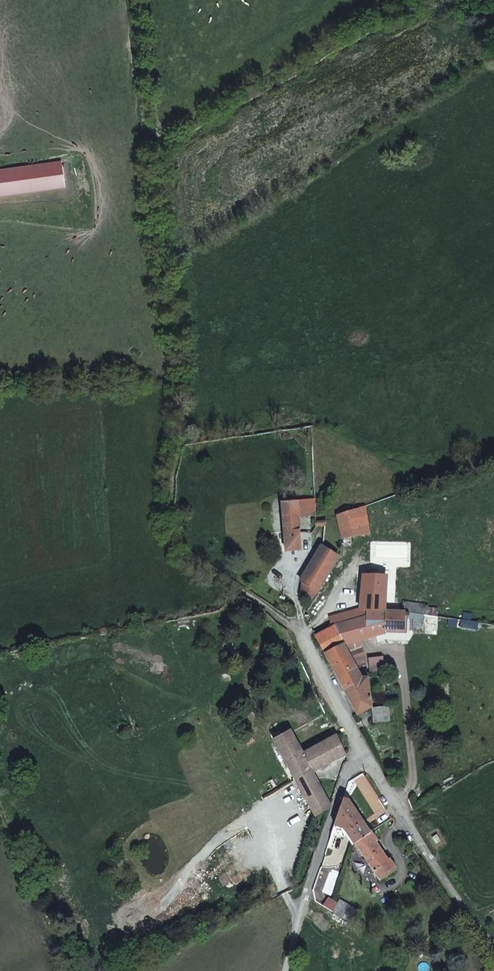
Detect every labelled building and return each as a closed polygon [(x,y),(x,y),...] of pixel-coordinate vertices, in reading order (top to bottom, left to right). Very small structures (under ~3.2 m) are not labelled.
[(307,510),(316,510),(315,497),(307,498),(307,510)] [(298,510),(307,510),(307,498),(283,499),(284,535),(285,549),(300,547),(298,510)] [(364,530),(355,506),(337,512),(346,537),(364,530)] [(302,579),(317,587),(338,553),(322,544),(300,578),(302,579)] [(314,602),(321,589),(317,587),(302,579),(300,594),(314,602)] [(383,587),(367,582),(359,606),(364,607),(376,609),(383,587)] [(419,614),(419,608),(401,605),(399,612),(419,614)] [(329,616),(332,622),(335,621),(365,615),(364,607),(359,606),(348,612),(329,616)] [(365,615),(335,621),(343,641),(341,642),(346,653),(358,647),(353,638),(353,636),(381,633),(381,631),(400,628),(396,612),(376,609),(364,607),(365,615)] [(332,622),(314,631),(314,633),(323,650),(341,642),(343,641),(335,621),(332,622)] [(341,642),(323,650),(335,673),(356,712),(371,704),(363,670),(357,673),(346,653),(341,642)] [(394,708),(395,702),(384,703),(374,703),(372,703),(373,717),(388,718),(388,708),(394,708)] [(278,740),(296,776),(314,812),(330,804),(330,803),(312,767),(344,751),(335,732),(302,749),(291,728),(276,736),(278,740)] [(348,798),(342,797),(333,824),(343,825),(348,831),(353,839),(367,829),(356,813),(348,798)] [(333,824),(330,833),(334,834),(343,835),(348,831),(343,825),(333,824)] [(376,838),(369,827),(367,829),(353,839),(378,877),(395,867),(388,856),(385,858),(374,839),(376,838)] [(331,908),(336,899),(326,893),(321,901),(331,908)] [(331,908),(349,918),(355,908),(356,906),(338,895),(331,908)]
